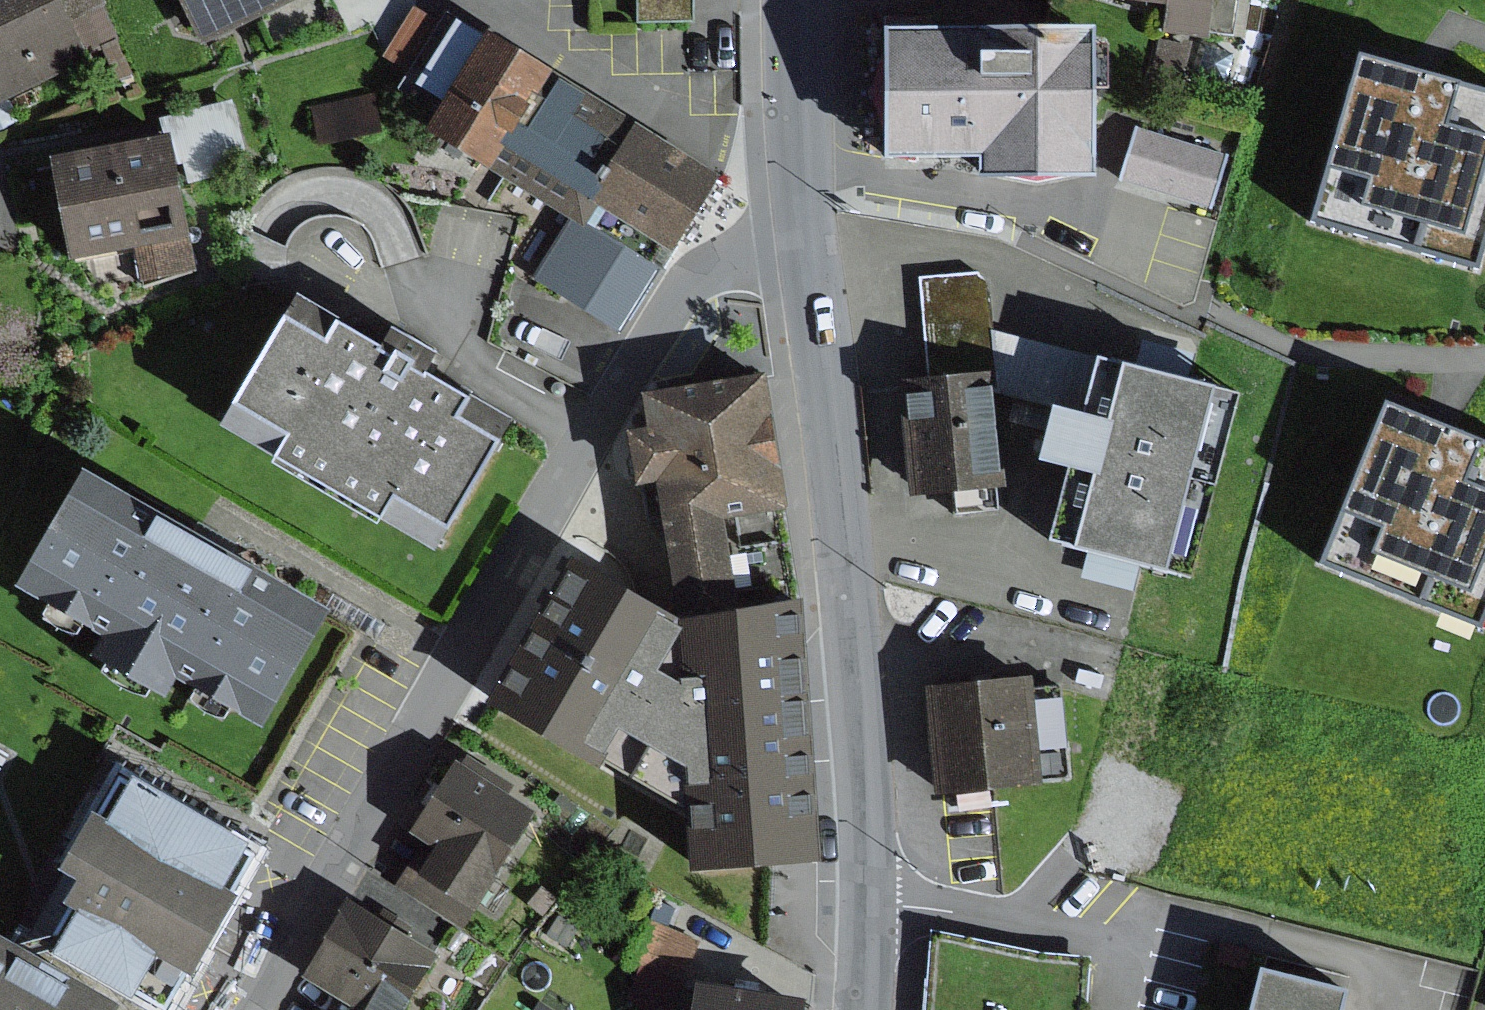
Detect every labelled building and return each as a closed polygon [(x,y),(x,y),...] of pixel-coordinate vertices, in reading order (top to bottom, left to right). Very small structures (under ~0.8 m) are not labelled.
[(87,63),(57,0),(0,0),(0,105),(87,63)] [(87,63),(123,45),(101,0),(57,0),(87,63)] [(197,47),(293,0),(174,0),(197,47)] [(635,23),(688,22),(688,0),(635,0),(635,23)] [(1163,1),(1158,38),(1208,44),(1209,34),(1230,36),(1234,0),(1163,0),(1163,1)] [(409,77),(442,22),(413,4),(381,60),(409,77)] [(546,85),(442,22),(409,77),(398,92),(432,114),(416,138),(488,180),(546,85)] [(1080,45),(874,48),(876,171),(969,170),(970,189),(1082,187),(1080,45)] [(1302,230),(1471,278),(1484,229),(1484,105),(1395,80),(1348,67),(1302,230)] [(546,85),(488,180),(563,226),(530,280),(617,332),(708,182),(546,85)] [(374,96),(310,108),(318,146),(381,134),(374,96)] [(230,98),(163,118),(177,167),(181,166),(187,186),(250,167),(230,98)] [(0,110),(0,132),(18,124),(10,105),(0,110)] [(1218,157),(1130,131),(1115,183),(1203,209),(1218,157)] [(164,142),(45,166),(65,267),(128,254),(135,287),(191,276),(164,142)] [(917,279),(925,390),(981,384),(994,384),(991,341),(987,285),(974,275),(917,279)] [(369,359),(285,311),(211,440),(424,562),(498,432),(414,384),(423,368),(378,342),(369,359)] [(1085,365),(991,341),(994,384),(981,384),(982,393),(1072,415),(1085,365)] [(1237,404),(1085,365),(1072,415),(1067,434),(1039,427),(1027,476),(1060,484),(1041,558),(1187,595),(1237,404)] [(761,381),(633,401),(639,439),(619,442),(627,499),(647,496),(670,642),(798,622),(761,381)] [(925,390),(893,393),(904,506),(947,502),(949,522),(993,518),(982,393),(981,384),(925,390)] [(1311,569),(1472,636),(1484,604),(1484,459),(1442,441),(1422,432),(1375,413),(1311,569)] [(202,560),(73,486),(7,601),(91,649),(79,670),(151,711),(164,687),(252,738),(317,625),(202,560)] [(811,874),(798,622),(670,642),(562,574),(479,717),(675,820),(678,886),(811,874)] [(1027,686),(921,695),(930,804),(1038,795),(1037,780),(1065,778),(1058,691),(1028,694),(1027,686)] [(545,804),(465,752),(419,822),(442,837),(426,862),(483,899),(545,804)] [(268,823),(150,753),(142,767),(130,760),(75,852),(91,862),(78,883),(88,893),(65,931),(179,998),(274,838),(263,831),(268,823)] [(483,899),(426,862),(415,855),(400,879),(468,923),(483,899)] [(547,882),(532,897),(546,911),(561,896),(547,882)] [(357,891),(313,966),(344,984),(329,1009),(408,1009),(447,944),(357,891)] [(0,907),(0,1009),(119,1009),(134,984),(0,907)] [(659,919),(629,995),(668,1009),(674,1009),(703,937),(659,919)] [(1098,949),(1040,946),(939,921),(929,1009),(1092,1009),(1098,949)] [(707,968),(700,1009),(811,1009),(815,985),(707,968)] [(1337,1005),(1251,984),(1244,1009),(1336,1009),(1337,1005)]
